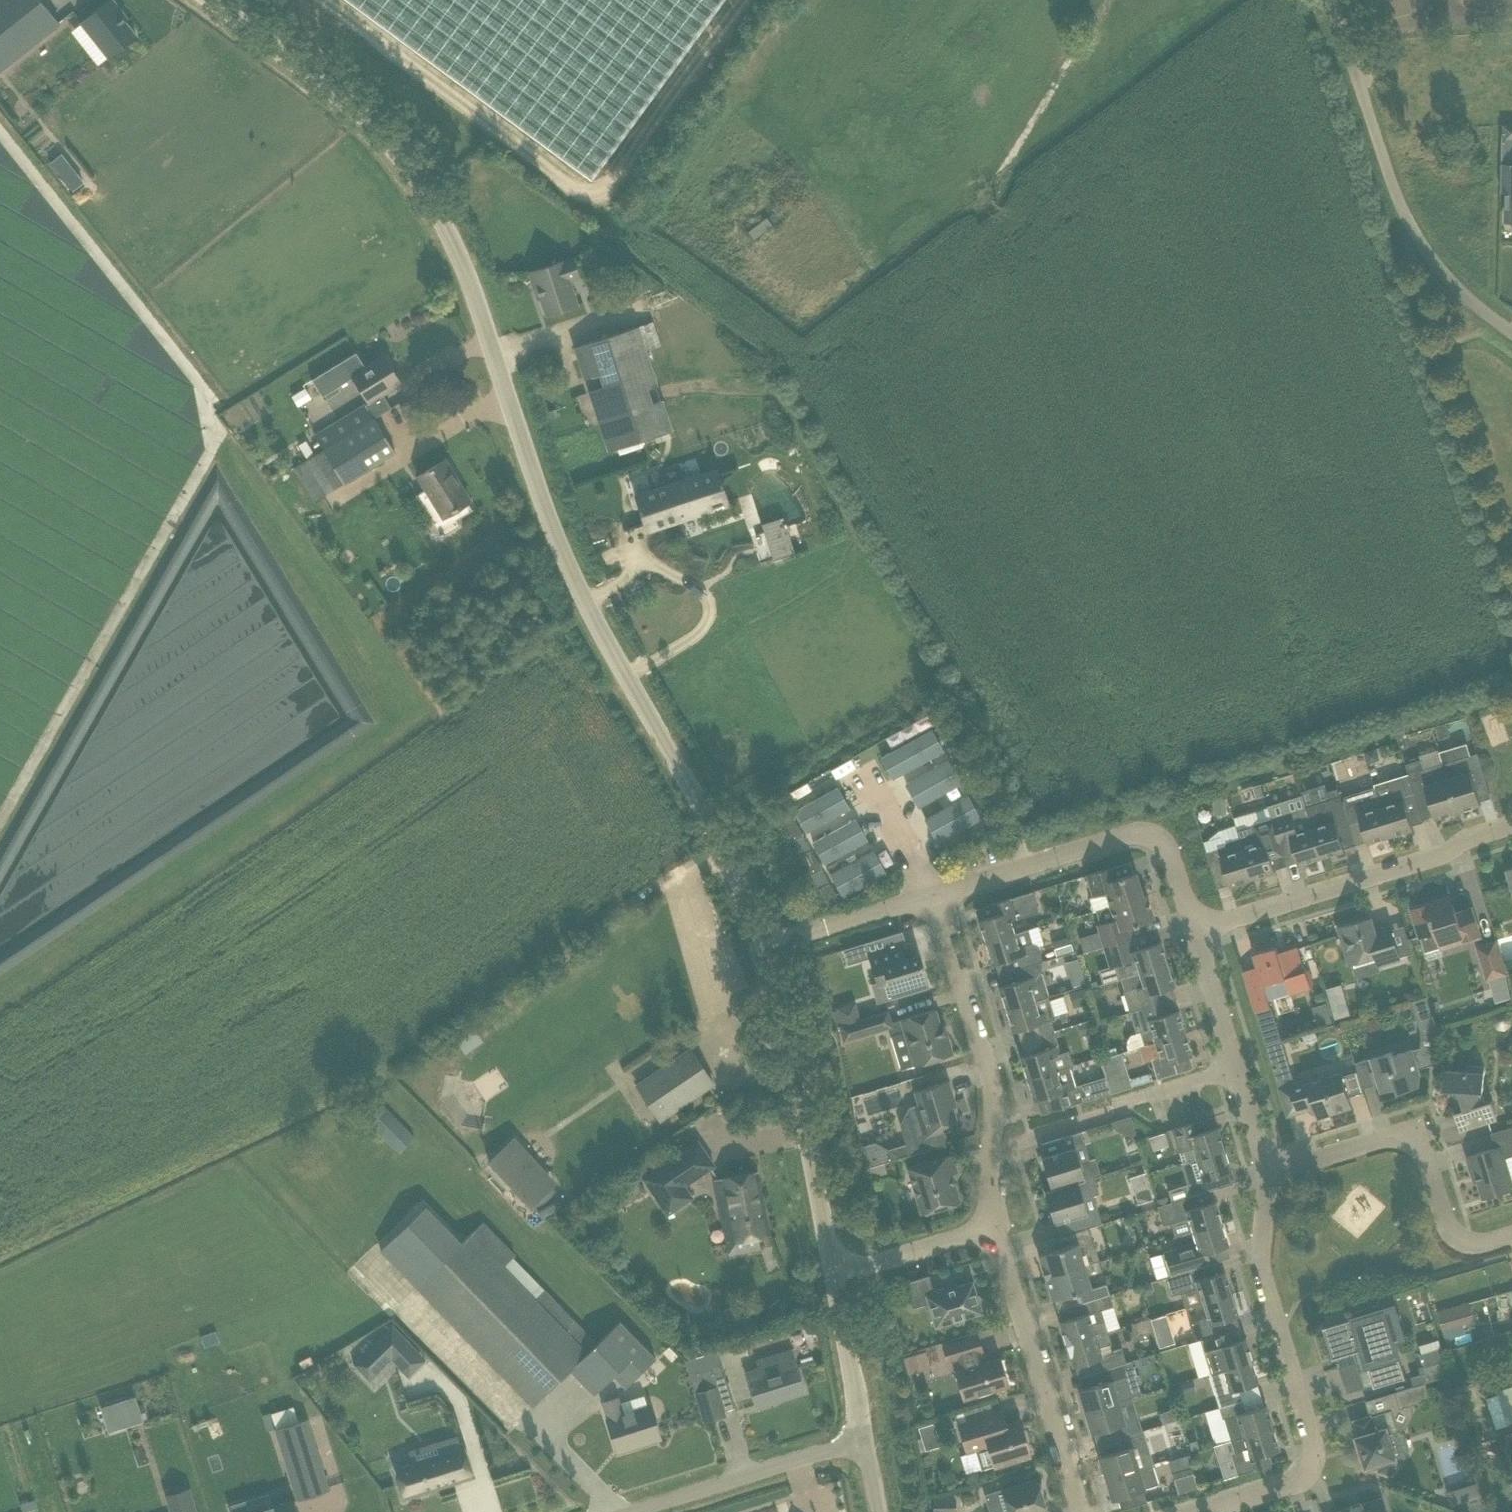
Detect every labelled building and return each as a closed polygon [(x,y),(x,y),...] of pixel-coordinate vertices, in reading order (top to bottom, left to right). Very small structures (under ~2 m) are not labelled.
[(60,23),(42,0),(0,0),(0,70),(60,23)] [(96,11),(82,22),(110,58),(137,36),(120,15),(123,13),(113,0),(110,0),(96,11)] [(592,179),(723,0),(348,0),(592,179)] [(1503,124),(1503,133),(1511,133),(1511,124),(1503,124)] [(83,182),(61,154),(51,162),(73,190),(83,182)] [(1502,166),(1501,191),(1502,191),(1508,191),(1507,221),(1511,221),(1511,166),(1502,166)] [(580,279),(573,258),(530,272),(535,290),(538,289),(546,315),(579,304),(571,282),(580,279)] [(640,276),(634,278),(630,284),(632,291),(639,294),(645,292),(649,286),(647,279),(640,276)] [(594,341),(575,347),(585,378),(599,373),(603,386),(589,390),(600,423),(609,451),(618,448),(640,441),(672,431),(667,416),(640,332),(638,327),(594,341)] [(354,377),(369,402),(400,383),(383,356),(365,368),(356,352),(312,380),(322,397),(354,377)] [(324,451),(374,420),(364,404),(314,435),(323,451),(324,451)] [(395,454),(374,420),(324,451),(344,485),(395,454)] [(424,488),(415,494),(441,536),(459,525),(456,519),(472,509),(468,502),(470,500),(445,459),(428,470),(417,476),(424,488)] [(699,477),(637,498),(640,508),(638,508),(640,514),(642,514),(646,524),(647,528),(676,518),(708,508),(708,509),(727,503),(722,487),(724,486),(722,480),(720,481),(717,473),(700,479),(699,477)] [(783,517),(762,523),(773,559),(795,552),(783,517)] [(941,715),(931,721),(942,740),(952,734),(941,715)] [(1447,722),(1434,726),(1438,740),(1451,737),(1447,722)] [(938,749),(926,727),(881,751),(893,774),(938,749)] [(1468,743),(1440,752),(1443,763),(1458,811),(1481,804),(1474,780),(1484,777),(1486,784),(1487,783),(1484,772),(1478,753),(1472,755),(1468,743)] [(1377,748),(1365,751),(1369,762),(1380,759),(1377,748)] [(972,769),(961,750),(951,755),(962,775),(972,769)] [(1408,773),(1409,774),(1413,787),(1416,798),(1428,794),(1435,818),(1458,811),(1443,763),(1424,769),(1421,759),(1406,764),(1409,773),(1408,773)] [(958,784),(946,762),(900,786),(913,809),(958,784)] [(1413,787),(1409,774),(1374,784),(1375,787),(1381,806),(1390,836),(1413,829),(1411,820),(1422,817),(1416,798),(1413,787)] [(1261,784),(1254,786),(1257,797),(1265,795),(1261,784)] [(992,804),(981,785),(970,790),(981,809),(992,804)] [(794,811),(806,833),(851,809),(839,786),(794,811)] [(1361,821),(1367,843),(1390,836),(1381,806),(1375,787),(1341,797),(1341,798),(1347,819),(1349,824),(1361,821)] [(1306,809),(1321,857),(1344,850),(1336,822),(1347,819),(1341,798),(1341,797),(1340,795),(1306,806),(1306,809)] [(978,819),(965,796),(920,821),(932,844),(978,819)] [(1226,797),(1214,798),(1215,813),(1227,812),(1226,797)] [(1272,819),(1281,848),(1292,844),(1299,864),(1321,857),(1306,809),(1273,819),(1272,819)] [(803,835),(792,816),(782,822),(793,841),(803,835)] [(813,844),(825,867),(870,842),(858,819),(813,844)] [(1281,848),(1272,819),(1261,823),(1249,827),(1245,825),(1238,827),(1241,837),(1240,837),(1244,849),(1253,878),(1276,871),(1269,851),(1281,848)] [(1244,849),(1240,837),(1227,841),(1226,846),(1206,852),(1212,869),(1224,866),(1230,885),(1253,878),(1244,849)] [(821,869),(811,849),(800,855),(811,874),(821,869)] [(831,877),(844,900),(889,875),(876,853),(831,877)] [(1115,878),(1111,867),(1086,875),(1093,896),(1089,897),(1093,911),(1096,910),(1109,906),(1142,895),(1135,872),(1115,878)] [(829,882),(819,888),(830,908),(840,902),(829,882)] [(985,942),(1013,933),(1009,920),(1038,911),(1032,891),(1011,898),(1011,897),(994,903),(997,914),(978,920),(985,942)] [(1102,947),(1129,939),(1125,927),(1153,919),(1146,894),(1142,895),(1109,906),(1096,910),(1100,924),(1096,925),(1102,947)] [(1442,899),(1412,908),(1418,928),(1421,937),(1425,952),(1441,947),(1479,935),(1476,927),(1471,907),(1455,912),(1453,906),(1442,899)] [(1400,959),(1400,958),(1390,926),(1375,930),(1371,918),(1339,927),(1344,947),(1349,964),(1376,956),(1379,965),(1400,959)] [(1006,960),(1009,971),(1038,962),(1038,963),(1043,962),(1038,946),(1031,942),(1028,929),(1013,933),(985,942),(992,965),(1006,960)] [(897,933),(865,943),(868,954),(869,958),(874,974),(875,974),(877,982),(872,984),(877,1001),(924,987),(927,982),(922,968),(924,967),(922,963),(921,964),(920,959),(915,961),(913,956),(909,942),(901,944),(897,933)] [(1496,940),(1503,963),(1511,960),(1511,935),(1496,940)] [(1073,950),(1069,936),(1052,941),(1056,955),(1073,950)] [(1116,965),(1120,978),(1135,974),(1138,973),(1167,964),(1160,941),(1138,948),(1135,937),(1129,939),(1102,947),(1109,967),(1116,965)] [(1496,940),(1477,946),(1487,979),(1487,980),(1489,979),(1496,1001),(1511,997),(1508,982),(1506,974),(1503,963),(1496,940)] [(1265,989),(1251,994),(1256,1012),(1266,1045),(1280,1041),(1270,1007),(1268,1000),(1310,987),(1305,971),(1304,971),(1302,966),(1297,946),(1287,949),(1289,955),(1281,958),(1277,947),(1254,954),(1265,989)] [(1013,982),(999,987),(1005,1009),(1034,1000),(1048,996),(1038,963),(1038,962),(1009,971),(1013,982)] [(1123,992),(1129,1012),(1162,1002),(1159,991),(1174,986),(1167,964),(1138,973),(1135,974),(1120,978),(1124,992),(1123,992)] [(1081,971),(1070,974),(1073,986),(1084,982),(1081,971)] [(1341,983),(1326,987),(1335,1018),(1350,1014),(1341,983)] [(1090,989),(1093,999),(1101,996),(1098,986),(1090,989)] [(1088,1003),(1084,987),(1068,992),(1073,1008),(1088,1003)] [(1048,997),(1048,996),(1034,1000),(1005,1009),(1012,1031),(1034,1025),(1038,1037),(1055,1032),(1051,1019),(1055,1018),(1048,997)] [(1427,997),(1412,1002),(1417,1020),(1433,1015),(1427,997)] [(1138,1046),(1138,1047),(1155,1042),(1184,1033),(1177,1010),(1165,1013),(1162,1002),(1129,1012),(1136,1033),(1130,1035),(1126,1041),(1126,1044),(1127,1050),(1138,1046)] [(834,1010),(839,1025),(860,1019),(855,1003),(834,1010)] [(1326,1003),(1313,1007),(1319,1026),(1332,1022),(1326,1003)] [(901,1069),(952,1054),(944,1024),(940,1025),(935,1009),(891,1022),(887,1011),(860,1019),(839,1025),(844,1041),(888,1027),(901,1069)] [(1088,1020),(1077,1023),(1081,1034),(1091,1031),(1088,1020)] [(1337,1033),(1345,1030),(1342,1022),(1334,1024),(1337,1033)] [(1069,1050),(1059,1054),(1056,1045),(1058,1045),(1055,1032),(1038,1037),(1042,1050),(1020,1056),(1027,1079),(1069,1066),(1073,1065),(1069,1050)] [(1184,1033),(1155,1042),(1159,1058),(1151,1060),(1156,1079),(1177,1073),(1173,1061),(1191,1056),(1184,1033)] [(1419,1073),(1417,1064),(1434,1058),(1435,1035),(1421,1034),(1420,1047),(1412,1050),(1412,1049),(1393,1055),(1392,1051),(1371,1058),(1381,1092),(1397,1088),(1398,1092),(1418,1086),(1419,1073)] [(1280,1041),(1266,1045),(1273,1066),(1289,1061),(1282,1040),(1280,1041)] [(690,1049),(637,1085),(661,1119),(714,1083),(690,1049)] [(1099,1059),(1105,1077),(1110,1093),(1132,1086),(1129,1078),(1121,1052),(1099,1059)] [(1461,1130),(1480,1124),(1497,1118),(1492,1101),(1485,1103),(1481,1090),(1483,1090),(1484,1066),(1467,1065),(1466,1071),(1446,1070),(1445,1089),(1452,1089),(1459,1111),(1455,1112),(1461,1130)] [(1075,1104),(1074,1103),(1110,1093),(1105,1077),(1075,1086),(1069,1066),(1027,1079),(1034,1101),(1048,1097),(1052,1111),(1075,1104)] [(1279,1087),(1288,1116),(1314,1108),(1317,1115),(1328,1112),(1329,1114),(1352,1107),(1346,1088),(1341,1072),(1296,1086),(1295,1082),(1279,1087)] [(914,1091),(918,1104),(908,1107),(903,1117),(913,1122),(904,1139),(909,1155),(943,1144),(939,1133),(944,1131),(942,1126),(957,1122),(949,1096),(953,1095),(948,1081),(914,1091)] [(382,1104),(366,1120),(399,1154),(415,1137),(382,1104)] [(1115,1130),(1129,1136),(1136,1134),(1130,1116),(1112,1122),(1115,1130)] [(1193,1122),(1172,1129),(1177,1148),(1182,1162),(1224,1149),(1217,1127),(1196,1133),(1193,1122)] [(1491,1133),(1495,1147),(1467,1156),(1472,1173),(1475,1172),(1483,1198),(1511,1190),(1511,1181),(1505,1158),(1511,1156),(1511,1126),(1491,1133)] [(1083,1141),(1081,1131),(1061,1137),(1065,1150),(1041,1157),(1051,1189),(1094,1177),(1101,1175),(1095,1157),(1079,1162),(1073,1144),(1083,1141)] [(492,1155),(487,1160),(529,1205),(554,1183),(515,1142),(496,1159),(492,1155)] [(695,1142),(643,1177),(668,1214),(694,1196),(688,1186),(713,1168),(695,1142)] [(884,1162),(884,1163),(892,1160),(909,1155),(905,1142),(886,1148),(875,1142),(864,1145),(871,1166),(884,1162)] [(1224,1149),(1182,1162),(1189,1184),(1193,1183),(1197,1194),(1217,1188),(1214,1177),(1230,1172),(1224,1149)] [(951,1154),(907,1167),(921,1213),(960,1202),(951,1174),(957,1172),(951,1154)] [(887,1173),(884,1163),(884,1162),(871,1166),(864,1168),(867,1179),(887,1173)] [(757,1171),(714,1179),(726,1243),(758,1237),(770,1235),(757,1171)] [(1144,1173),(1129,1177),(1133,1191),(1148,1186),(1144,1173)] [(1080,1230),(1089,1227),(1098,1224),(1094,1211),(1087,1213),(1082,1199),(1099,1194),(1094,1177),(1051,1189),(1044,1191),(1054,1224),(1077,1217),(1080,1230)] [(645,1190),(638,1180),(622,1192),(622,1193),(613,1201),(619,1209),(645,1190)] [(1158,1206),(1170,1202),(1168,1195),(1156,1199),(1158,1206)] [(1190,1196),(1170,1202),(1158,1206),(1157,1206),(1163,1225),(1188,1218),(1192,1232),(1221,1223),(1214,1201),(1193,1207),(1190,1196)] [(621,1320),(597,1344),(546,1292),(513,1257),(516,1255),(483,1221),(462,1242),(426,1205),(395,1236),(380,1250),(533,1406),(570,1370),(594,1394),(614,1375),(625,1388),(656,1358),(642,1344),(621,1320)] [(1192,1232),(1195,1243),(1163,1253),(1170,1276),(1206,1265),(1210,1263),(1207,1252),(1228,1246),(1221,1223),(1192,1232)] [(1095,1247),(1089,1227),(1080,1230),(1058,1236),(1061,1247),(1038,1255),(1045,1277),(1084,1265),(1083,1265),(1080,1255),(1095,1247)] [(1088,1279),(1084,1265),(1045,1277),(1052,1300),(1075,1293),(1079,1303),(1109,1294),(1103,1274),(1088,1279)] [(1202,1302),(1231,1293),(1224,1271),(1209,1275),(1206,1265),(1170,1276),(1164,1277),(1170,1296),(1197,1288),(1202,1302)] [(979,1295),(976,1296),(972,1281),(945,1290),(944,1287),(933,1290),(929,1276),(905,1283),(913,1308),(929,1303),(936,1326),(981,1312),(980,1309),(984,1308),(979,1295)] [(1143,1296),(1149,1294),(1152,1289),(1151,1282),(1140,1285),(1143,1296)] [(1238,1316),(1231,1293),(1202,1302),(1206,1316),(1189,1322),(1195,1341),(1200,1340),(1222,1332),(1218,1322),(1238,1316)] [(1113,1306),(1109,1294),(1079,1303),(1082,1314),(1078,1316),(1059,1322),(1066,1344),(1107,1331),(1104,1319),(1091,1323),(1088,1313),(1113,1306)] [(1469,1303),(1437,1311),(1442,1329),(1444,1329),(1474,1321),(1469,1303)] [(1384,1309),(1327,1327),(1337,1358),(1363,1350),(1373,1384),(1404,1374),(1384,1309)] [(1170,1328),(1166,1315),(1150,1320),(1155,1332),(1170,1328)] [(408,1342),(391,1324),(365,1349),(381,1366),(408,1342)] [(1222,1332),(1200,1340),(1210,1373),(1222,1369),(1252,1360),(1245,1338),(1238,1340),(1234,1329),(1222,1332)] [(1111,1350),(1110,1344),(1111,1344),(1107,1331),(1066,1344),(1073,1366),(1091,1361),(1094,1372),(1100,1370),(1123,1364),(1123,1363),(1126,1363),(1121,1348),(1111,1350)] [(216,1332),(201,1338),(204,1347),(212,1344),(219,1342),(219,1340),(216,1332)] [(960,1370),(955,1372),(963,1399),(1007,1385),(999,1358),(984,1363),(980,1352),(982,1351),(978,1336),(958,1342),(943,1347),(948,1362),(957,1359),(960,1370)] [(1424,1366),(1445,1359),(1442,1348),(1420,1355),(1424,1366)] [(791,1350),(772,1356),(757,1361),(762,1378),(749,1382),(756,1407),(804,1391),(791,1350)] [(716,1351),(686,1360),(690,1373),(702,1409),(706,1421),(725,1415),(713,1376),(723,1373),(716,1351)] [(905,1358),(910,1373),(930,1367),(925,1352),(905,1358)] [(1147,1356),(1135,1359),(1138,1367),(1150,1363),(1147,1356)] [(1424,1366),(1419,1367),(1424,1383),(1426,1382),(1450,1375),(1445,1359),(1424,1366)] [(1222,1369),(1210,1373),(1216,1395),(1215,1395),(1218,1407),(1243,1400),(1239,1389),(1258,1383),(1252,1360),(1222,1369)] [(1123,1364),(1100,1370),(1103,1382),(1080,1389),(1086,1411),(1119,1401),(1112,1380),(1126,1376),(1135,1374),(1131,1361),(1126,1363),(1123,1363),(1123,1364)] [(1431,1399),(1426,1382),(1424,1383),(1395,1392),(1400,1407),(1400,1408),(1411,1405),(1431,1399)] [(1183,1383),(1172,1386),(1175,1397),(1186,1394),(1183,1383)] [(1487,1392),(1494,1426),(1511,1422),(1511,1387),(1487,1392)] [(134,1396),(123,1400),(131,1423),(142,1420),(134,1396)] [(607,1419),(617,1450),(660,1437),(650,1406),(623,1415),(617,1397),(603,1402),(608,1419),(607,1419)] [(1222,1418),(1224,1418),(1230,1440),(1272,1427),(1265,1405),(1246,1411),(1243,1400),(1218,1407),(1222,1418)] [(1111,1427),(1115,1439),(1126,1435),(1122,1425),(1126,1424),(1119,1401),(1086,1411),(1093,1433),(1111,1427)] [(471,1407),(458,1410),(461,1426),(474,1423),(471,1407)] [(1366,1468),(1377,1464),(1379,1471),(1390,1475),(1396,1466),(1394,1459),(1405,1456),(1408,1449),(1404,1433),(1399,1431),(1393,1409),(1355,1421),(1359,1436),(1357,1437),(1366,1468)] [(1172,1410),(1160,1413),(1163,1423),(1175,1420),(1172,1410)] [(994,1465),(1009,1460),(1028,1454),(1026,1445),(1028,1441),(1025,1432),(1021,1431),(1018,1422),(1005,1426),(1001,1413),(994,1415),(966,1423),(959,1425),(967,1451),(975,1448),(981,1469),(994,1465)] [(278,1431),(300,1502),(331,1493),(308,1421),(278,1431)] [(937,1434),(934,1423),(918,1428),(922,1439),(937,1434)] [(1179,1423),(1165,1428),(1174,1457),(1188,1452),(1179,1423)] [(1231,1453),(1238,1474),(1269,1465),(1265,1454),(1279,1450),(1272,1427),(1230,1440),(1234,1452),(1231,1453)] [(1153,1464),(1153,1463),(1143,1430),(1126,1435),(1115,1439),(1118,1450),(1100,1456),(1107,1478),(1153,1464)] [(395,1468),(404,1498),(473,1477),(463,1446),(461,1447),(457,1435),(438,1442),(441,1453),(395,1468)] [(1196,1440),(1188,1443),(1191,1451),(1199,1448),(1196,1440)] [(1153,1464),(1107,1478),(1114,1500),(1132,1494),(1135,1505),(1147,1502),(1143,1489),(1158,1484),(1152,1465),(1153,1464)] [(1172,1473),(1177,1493),(1197,1487),(1192,1467),(1172,1473)] [(1041,1496),(1044,1492),(1042,1484),(1037,1482),(1036,1479),(1017,1485),(1002,1489),(1009,1511),(1046,1511),(1041,1496)] [(1448,1493),(1452,1508),(1459,1506),(1460,1509),(1468,1511),(1478,1511),(1486,1509),(1478,1483),(1448,1493)] [(166,1495),(171,1511),(196,1511),(189,1488),(166,1495)] [(956,1498),(934,1499),(934,1511),(956,1511),(956,1498)] [(1381,1498),(1335,1511),(1385,1511),(1381,1498)] [(294,1503),(273,1510),(270,1500),(248,1507),(249,1511),(297,1511),(294,1503)]
